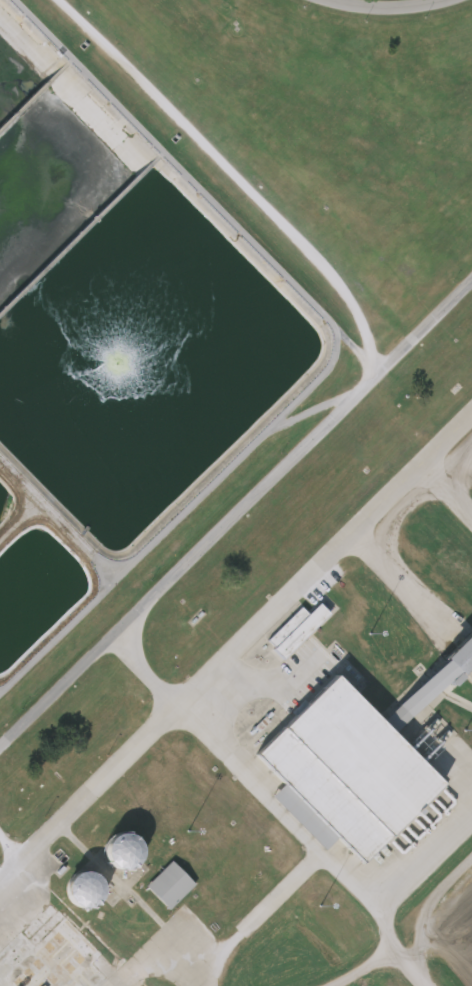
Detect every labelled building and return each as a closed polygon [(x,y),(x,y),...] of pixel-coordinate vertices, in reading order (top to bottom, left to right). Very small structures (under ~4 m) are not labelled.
[(467,465),(471,470),(471,491),(456,476),(467,465)] [(253,641),(270,659),(317,614),(306,603),(295,614),(288,607),(253,641)] [(267,643),(291,619),(299,626),(320,605),(329,614),(284,660),(267,643)] [(273,768),(305,749),(308,751),(318,745),(323,733),(331,737),(348,727),(350,721),(365,712),(377,717),(385,712),(384,714),(397,721),(433,779),(437,780),(447,797),(384,835),(378,832),(370,836),(369,835),(354,844),(349,842),(352,834),(327,823),(338,841),(318,853),(281,792),(284,786),(273,768)] [(94,867),(125,868),(126,835),(95,834),(94,867)] [(182,884),(158,860),(133,886),(157,909),(182,884)] [(93,883),(66,868),(49,896),(76,912),(93,883)] [(95,963),(117,985),(0,985),(0,953),(54,901),(104,954),(95,963)]
